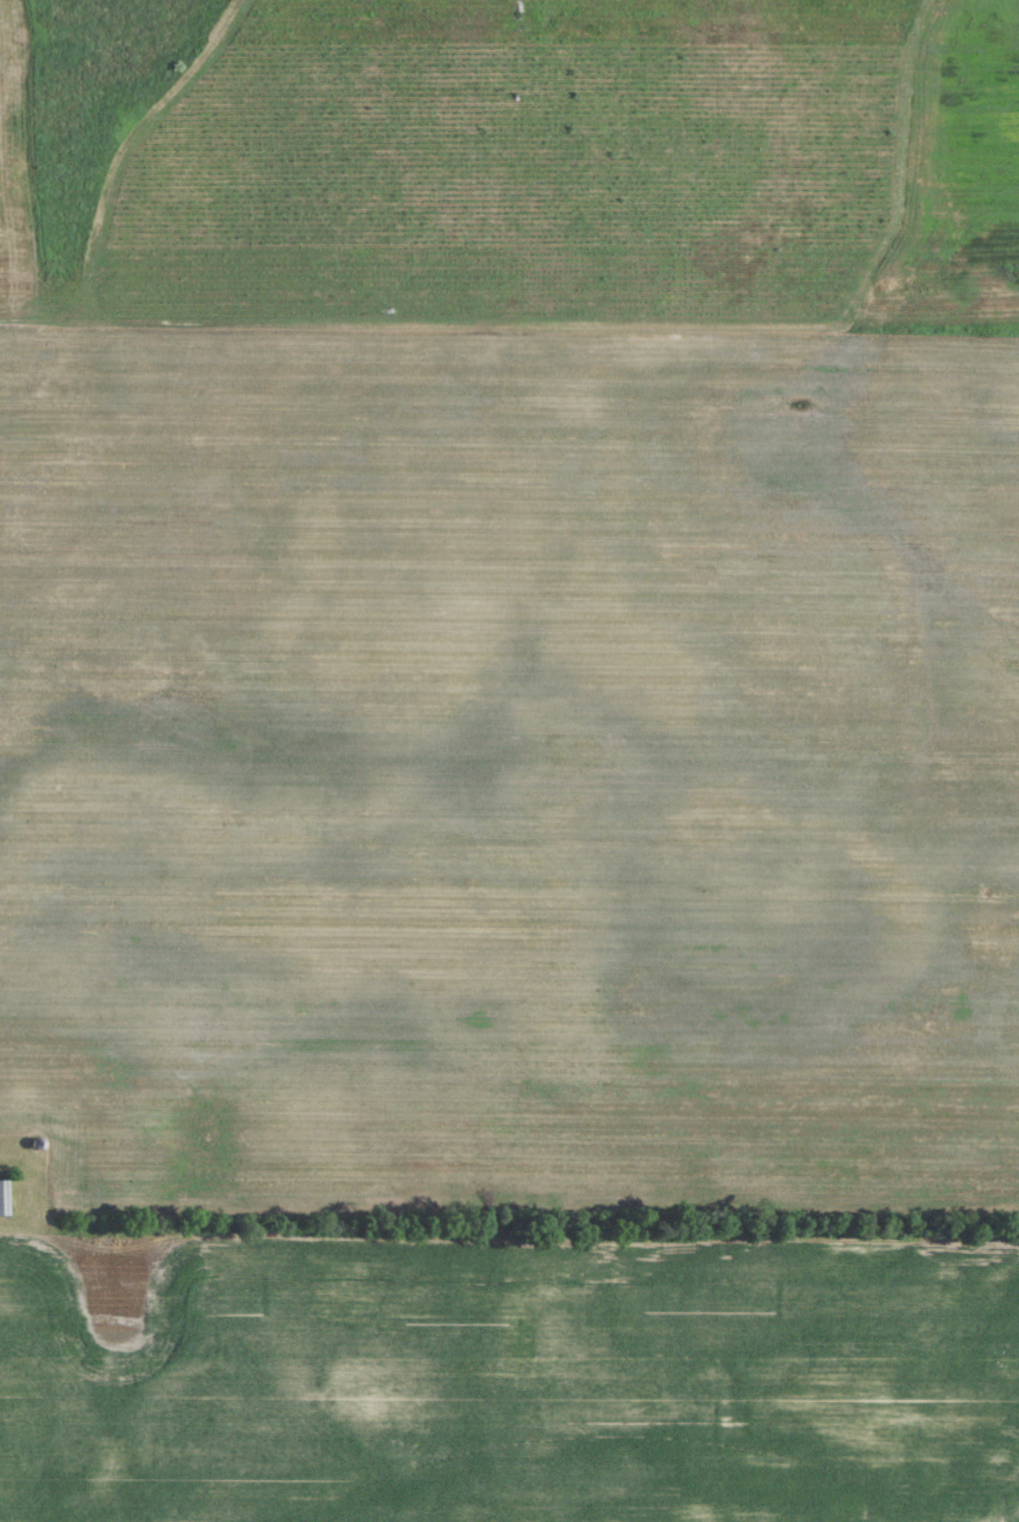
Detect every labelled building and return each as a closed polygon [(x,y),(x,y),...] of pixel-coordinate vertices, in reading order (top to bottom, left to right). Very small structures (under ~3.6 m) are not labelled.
[(0,1178),(0,1214),(9,1214),(9,1178),(0,1178)]
